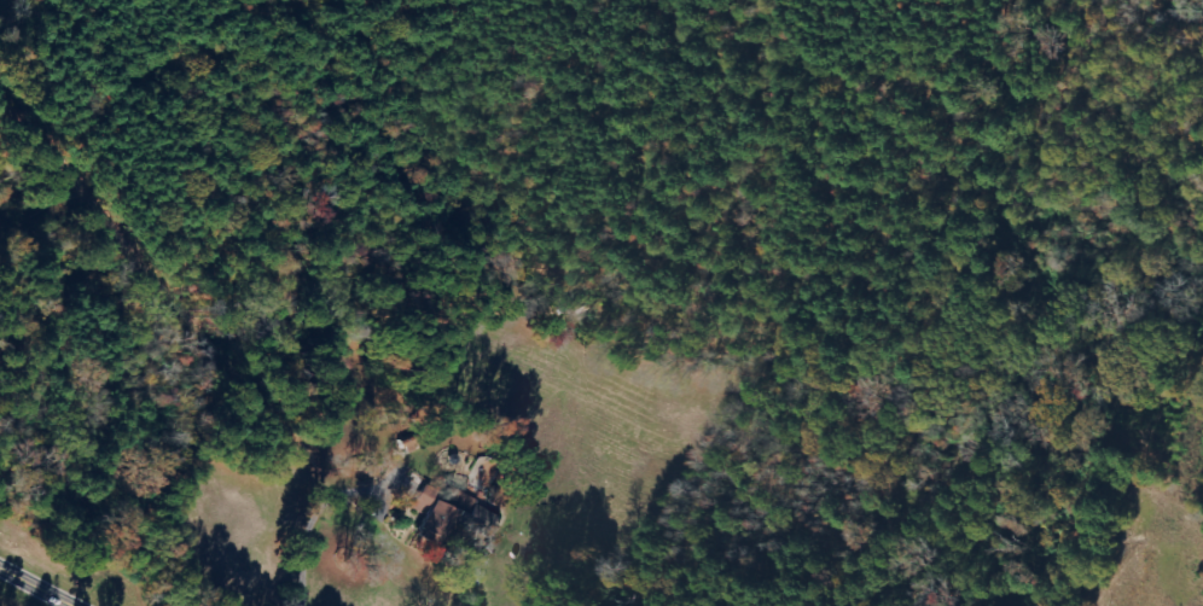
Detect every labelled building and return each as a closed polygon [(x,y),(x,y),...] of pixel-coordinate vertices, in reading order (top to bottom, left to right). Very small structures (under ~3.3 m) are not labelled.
[(495,511),(452,493),(445,507),(431,501),(436,489),(422,483),(411,509),(423,514),(415,534),(436,543),(446,520),(484,536),(495,511)]
